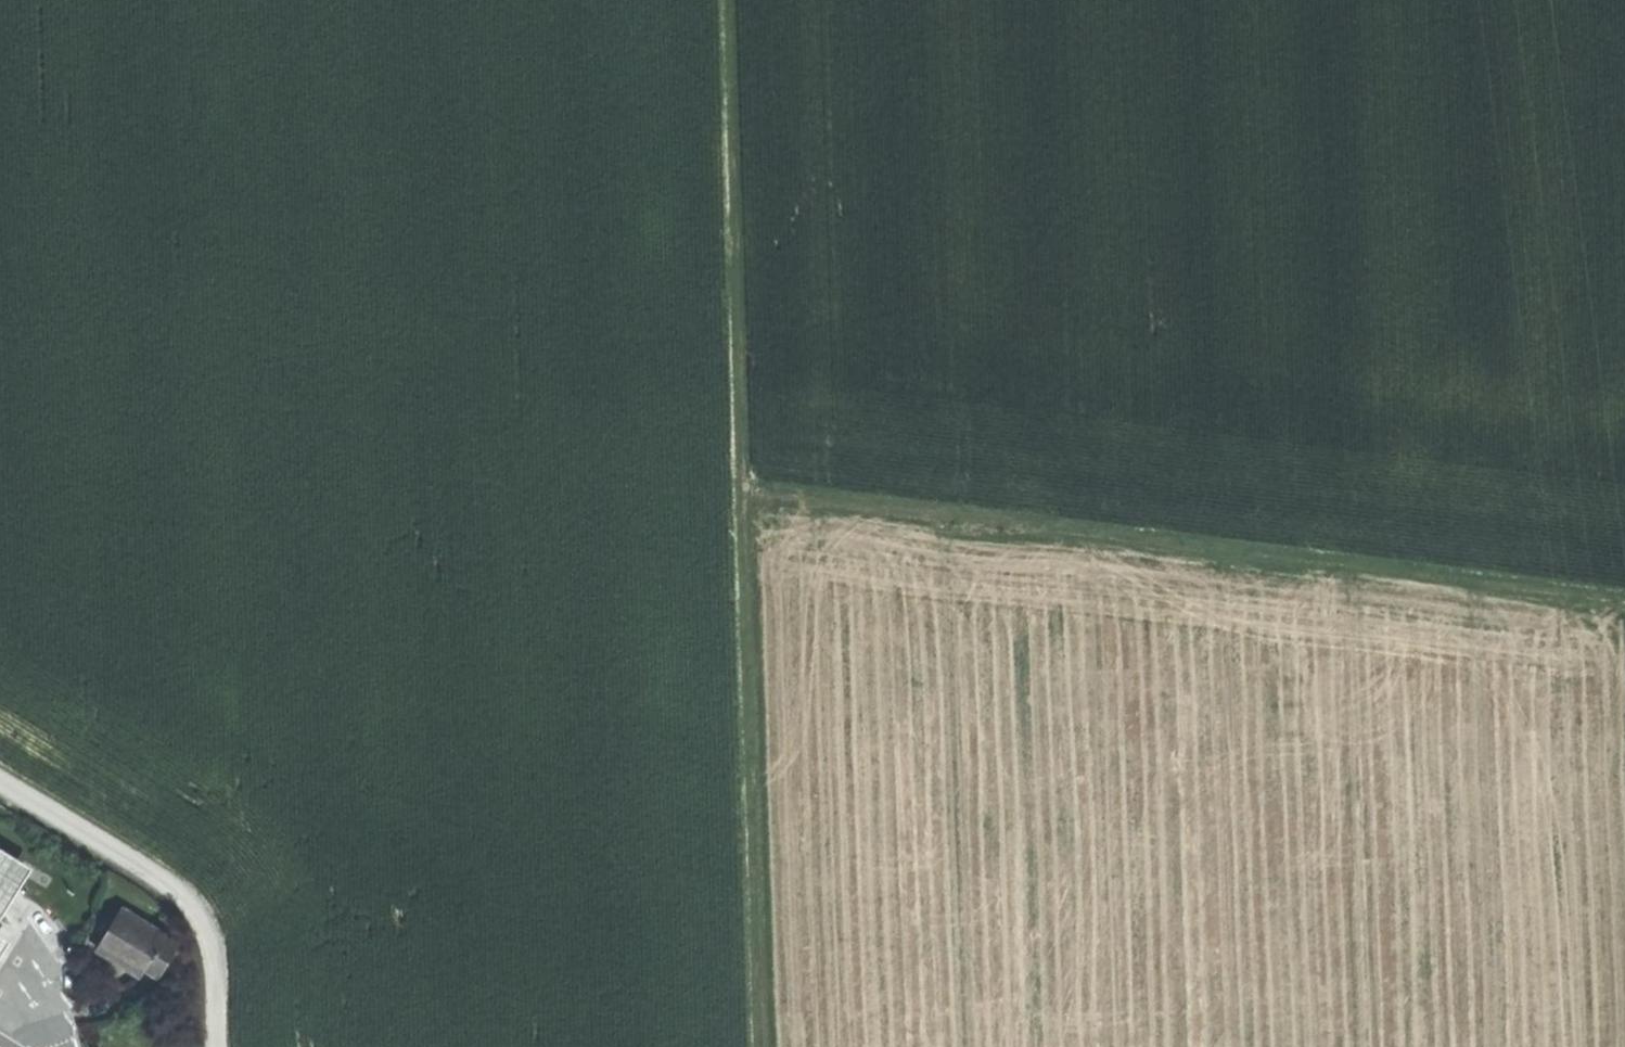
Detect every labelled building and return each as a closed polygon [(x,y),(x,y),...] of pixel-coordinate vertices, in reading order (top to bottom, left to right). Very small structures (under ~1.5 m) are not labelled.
[(10,855),(0,870),(0,934),(14,912),(39,873),(10,855)] [(174,942),(120,912),(98,953),(151,982),(174,942)] [(18,945),(0,934),(0,974),(18,945)]
